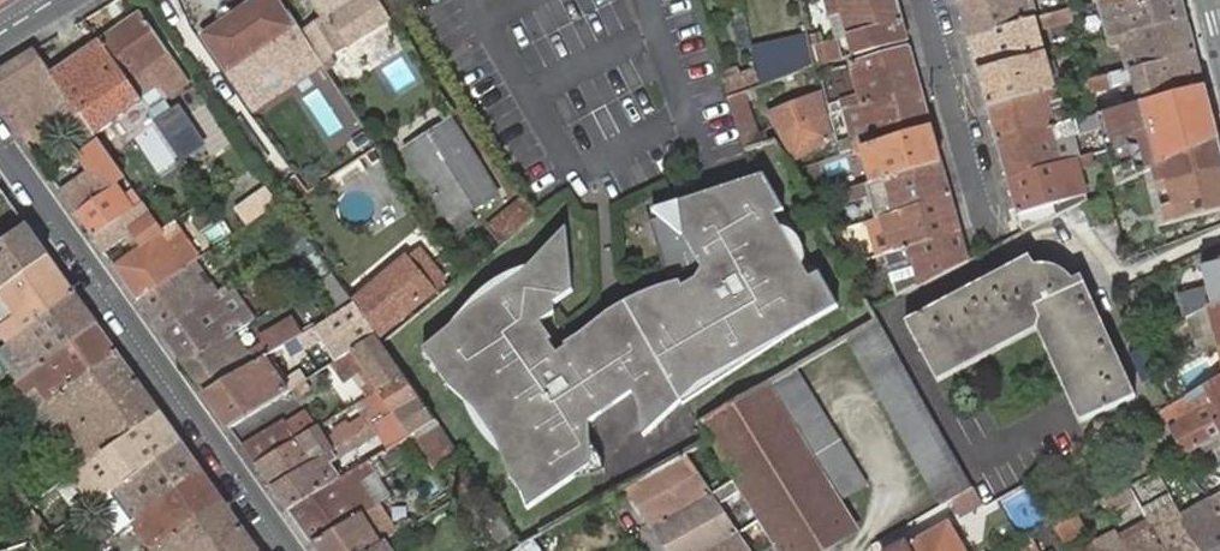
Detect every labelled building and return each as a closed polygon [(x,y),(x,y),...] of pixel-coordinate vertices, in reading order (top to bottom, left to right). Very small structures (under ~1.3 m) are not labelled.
[(304,33),(289,11),(286,14),(277,0),(254,0),(202,35),(254,110),(315,68),(306,55),(314,50),(304,33)] [(327,69),(335,64),(330,55),(389,18),(378,0),(309,0),(322,21),(304,33),(314,50),(327,69)] [(829,15),(840,13),(840,17),(844,16),(850,38),(855,55),(907,41),(902,24),(896,0),(825,0),(829,15)] [(968,38),(1033,20),(1031,14),(1037,12),(1033,0),(969,0),(959,3),(968,38)] [(1110,38),(1120,36),(1186,18),(1181,0),(1113,0),(1101,3),(1110,38)] [(1069,11),(1071,18),(1093,13),(1091,5),(1069,11)] [(100,42),(138,96),(155,84),(145,69),(177,48),(149,8),(100,42)] [(968,38),(978,73),(1043,54),(1037,31),(1072,21),(1071,18),(1069,11),(1069,10),(1034,19),(1033,20),(968,38)] [(1120,36),(1129,70),(1195,53),(1186,18),(1120,36)] [(757,70),(760,86),(813,66),(809,48),(807,38),(752,50),(757,70)] [(839,41),(809,48),(813,66),(843,58),(839,41)] [(145,106),(138,96),(100,42),(51,75),(79,114),(97,140),(134,114),(145,106)] [(920,87),(909,48),(850,65),(840,68),(848,99),(841,101),(843,110),(863,104),(920,87)] [(79,114),(51,75),(34,50),(0,71),(0,106),(26,142),(37,135),(31,126),(47,115),(49,117),(58,110),(85,150),(98,141),(97,140),(79,114)] [(1084,82),(1088,94),(1122,85),(1126,101),(1120,103),(1121,110),(1204,88),(1195,53),(1129,70),(1088,81),(1084,82)] [(978,73),(988,108),(1053,90),(1043,54),(978,73)] [(722,83),(727,98),(742,93),(760,86),(757,70),(722,83)] [(838,144),(840,154),(863,148),(931,127),(920,87),(863,104),(843,110),(842,110),(851,141),(838,144)] [(1107,152),(1116,187),(1171,162),(1218,141),(1204,88),(1121,110),(1097,116),(1101,131),(1107,152)] [(988,108),(997,142),(1065,124),(1063,115),(1051,118),(1047,103),(1061,99),(1058,89),(1053,90),(988,108)] [(736,123),(744,149),(768,142),(766,134),(758,137),(742,93),(727,98),(736,123)] [(768,114),(794,161),(832,140),(825,115),(820,94),(768,114)] [(841,101),(827,105),(829,114),(842,110),(843,110),(841,101)] [(167,137),(145,106),(134,114),(155,145),(167,137)] [(997,142),(1007,178),(1076,160),(1078,159),(1072,139),(1101,131),(1097,116),(1093,117),(1068,124),(1065,124),(997,142)] [(452,224),(498,195),(451,121),(405,150),(452,224)] [(931,127),(863,148),(872,182),(941,162),(931,127)] [(124,177),(98,141),(85,150),(77,156),(90,173),(61,193),(76,213),(115,186),(114,184),(124,177)] [(1219,211),(1219,147),(1218,141),(1171,162),(1174,173),(1165,175),(1166,182),(1157,184),(1166,225),(1219,211)] [(1007,178),(1018,214),(1053,204),(1085,195),(1076,160),(1007,178)] [(844,201),(861,196),(870,194),(877,218),(950,197),(941,162),(872,182),(858,186),(841,191),(844,201)] [(476,410),(498,442),(518,472),(509,478),(519,493),(521,491),(543,501),(577,477),(582,452),(591,445),(590,439),(579,412),(595,406),(631,391),(645,417),(665,413),(667,415),(681,402),(694,389),(689,381),(705,371),(706,374),(720,366),(723,371),(760,349),(757,344),(769,335),(780,327),(799,326),(836,304),(819,272),(809,277),(803,265),(780,224),(774,214),(784,208),(765,173),(715,188),(666,203),(671,212),(649,218),(667,278),(701,268),(712,287),(691,299),(687,296),(682,294),(676,292),(671,290),(665,290),(659,290),(654,292),(648,293),(643,296),(638,299),(621,311),(612,317),(590,332),(554,354),(546,341),(550,339),(539,322),(554,312),(553,302),(572,289),(568,251),(547,246),(523,273),(472,310),(469,307),(448,332),(423,352),(448,388),(457,381),(476,410)] [(94,238),(143,203),(138,196),(127,203),(115,186),(76,213),(94,238)] [(26,226),(1,189),(0,190),(0,245),(26,226)] [(877,218),(870,220),(874,230),(870,231),(877,257),(884,254),(893,252),(960,231),(950,197),(877,218)] [(489,227),(502,243),(537,214),(524,198),(489,227)] [(1084,206),(1090,228),(1113,223),(1108,200),(1084,206)] [(138,301),(188,267),(162,230),(143,203),(94,238),(103,252),(132,232),(143,246),(114,266),(138,301)] [(1018,214),(1023,232),(1057,216),(1053,204),(1018,214)] [(280,231),(291,247),(307,236),(296,220),(280,231)] [(48,256),(26,226),(0,245),(0,290),(48,256)] [(566,227),(547,246),(568,251),(566,227)] [(893,252),(884,254),(897,297),(968,261),(960,231),(893,252)] [(314,276),(327,265),(308,241),(295,252),(314,276)] [(376,337),(377,338),(444,282),(419,249),(353,304),(376,337)] [(48,256),(0,290),(0,296),(15,316),(0,326),(0,335),(6,344),(75,295),(48,256)] [(905,322),(937,382),(1037,330),(1079,423),(1136,397),(1081,277),(1072,281),(1064,274),(1054,268),(1043,266),(1034,266),(1029,257),(905,322)] [(1201,266),(1212,308),(1219,305),(1219,261),(1201,266)] [(202,271),(196,262),(188,267),(138,301),(160,332),(217,293),(212,285),(206,289),(197,275),(202,271)] [(315,287),(336,316),(339,314),(353,304),(332,274),(315,287)] [(223,289),(217,293),(223,302),(229,297),(226,293),(223,289)] [(223,302),(217,293),(160,332),(183,364),(235,335),(252,323),(245,312),(220,329),(208,312),(223,302)] [(96,325),(75,295),(6,344),(21,365),(12,372),(18,381),(96,325)] [(376,337),(353,304),(339,314),(336,316),(316,328),(303,335),(284,346),(291,358),(323,339),(332,354),(350,342),(355,350),(376,337)] [(1219,350),(1219,305),(1212,308),(1208,309),(1186,319),(1196,356),(1219,350)] [(284,346),(303,335),(293,320),(259,340),(264,348),(250,356),(235,335),(183,364),(204,393),(259,361),(281,348),(284,346)] [(971,488),(878,321),(848,339),(942,505),(971,488)] [(18,381),(13,384),(23,398),(35,414),(44,407),(117,355),(96,325),(18,381)] [(773,341),(799,326),(780,327),(769,335),(757,344),(760,349),(773,341)] [(370,397),(402,375),(381,344),(377,338),(376,337),(355,350),(353,351),(330,366),(342,386),(366,371),(375,384),(365,390),(370,397)] [(44,407),(65,436),(138,384),(117,355),(44,407)] [(259,361),(204,393),(229,428),(271,404),(294,388),(289,381),(278,387),(261,365),(259,361)] [(709,379),(723,371),(720,366),(706,374),(705,371),(689,381),(694,389),(708,377),(709,379)] [(795,370),(701,423),(780,550),(824,550),(855,532),(836,502),(866,485),(795,370)] [(394,412),(417,397),(402,375),(370,397),(378,409),(329,439),(335,449),(394,412)] [(1205,388),(1214,406),(1170,430),(1185,457),(1201,448),(1219,438),(1219,379),(1205,388)] [(474,411),(476,410),(457,381),(448,388),(474,411)] [(138,384),(65,436),(86,465),(159,412),(138,384)] [(411,436),(425,427),(434,421),(417,397),(394,412),(335,449),(325,456),(272,488),(288,510),(337,480),(329,466),(377,434),(388,450),(411,436)] [(1168,407),(1142,421),(1146,430),(1165,420),(1167,424),(1185,414),(1177,402),(1168,407)] [(44,407),(35,414),(56,443),(65,436),(44,407)] [(77,471),(98,501),(109,493),(180,442),(159,412),(86,465),(77,471)] [(644,437),(667,415),(665,413),(645,417),(644,437)] [(411,436),(433,471),(445,464),(458,456),(449,443),(434,421),(425,427),(411,436)] [(244,449),(256,466),(297,441),(299,440),(288,422),(244,449)] [(272,488),(325,456),(310,433),(299,440),(297,441),(256,466),(272,488)] [(1201,448),(1205,454),(1219,446),(1219,438),(1201,448)] [(115,533),(120,530),(130,522),(202,471),(180,442),(109,493),(98,501),(93,504),(115,533)] [(518,472),(498,442),(496,443),(509,478),(518,472)] [(592,466),(591,445),(582,452),(577,477),(592,466)] [(683,456),(627,487),(652,527),(709,494),(683,456)] [(368,463),(353,472),(352,471),(337,480),(288,510),(313,545),(357,518),(375,507),(376,506),(381,503),(391,497),(368,463)] [(1201,474),(1191,470),(1185,477),(1195,486),(1201,474)] [(130,522),(152,550),(222,500),(202,471),(130,522)] [(709,494),(652,527),(666,547),(669,550),(709,550),(736,535),(716,505),(739,491),(733,480),(709,494)] [(500,542),(512,535),(477,485),(465,493),(500,542)] [(1127,487),(1098,499),(1107,514),(1125,505),(1134,500),(1127,487)] [(521,491),(519,493),(528,512),(543,501),(521,491)] [(1098,499),(1077,512),(1084,526),(1107,514),(1098,499)] [(152,550),(165,550),(181,540),(190,550),(214,550),(243,530),(222,500),(152,550)] [(1209,501),(1181,516),(1201,550),(1219,550),(1219,516),(1213,503),(1211,500),(1209,501)] [(313,545),(317,550),(371,550),(376,548),(385,542),(394,537),(375,507),(357,518),(313,545)] [(1180,517),(1176,519),(1169,507),(1145,519),(1148,525),(1163,550),(1201,550),(1181,516),(1180,517)] [(1077,512),(1053,525),(1061,538),(1076,530),(1085,547),(1093,542),(1091,538),(1084,526),(1077,512)] [(948,522),(897,550),(965,550),(948,522)] [(1148,525),(1121,540),(1127,550),(1163,550),(1148,525)] [(243,530),(214,550),(258,550),(243,530)] [(10,537),(12,548),(31,541),(24,532),(10,537)] [(1093,542),(1097,549),(1098,550),(1127,550),(1121,540),(1117,534),(1103,542),(1099,534),(1091,538),(1093,542)] [(736,535),(709,550),(747,550),(736,535)] [(1032,538),(1020,545),(1023,550),(1039,550),(1032,538)] [(532,540),(520,546),(523,550),(539,550),(532,540)] [(385,542),(376,548),(371,550),(392,550),(385,542)]
